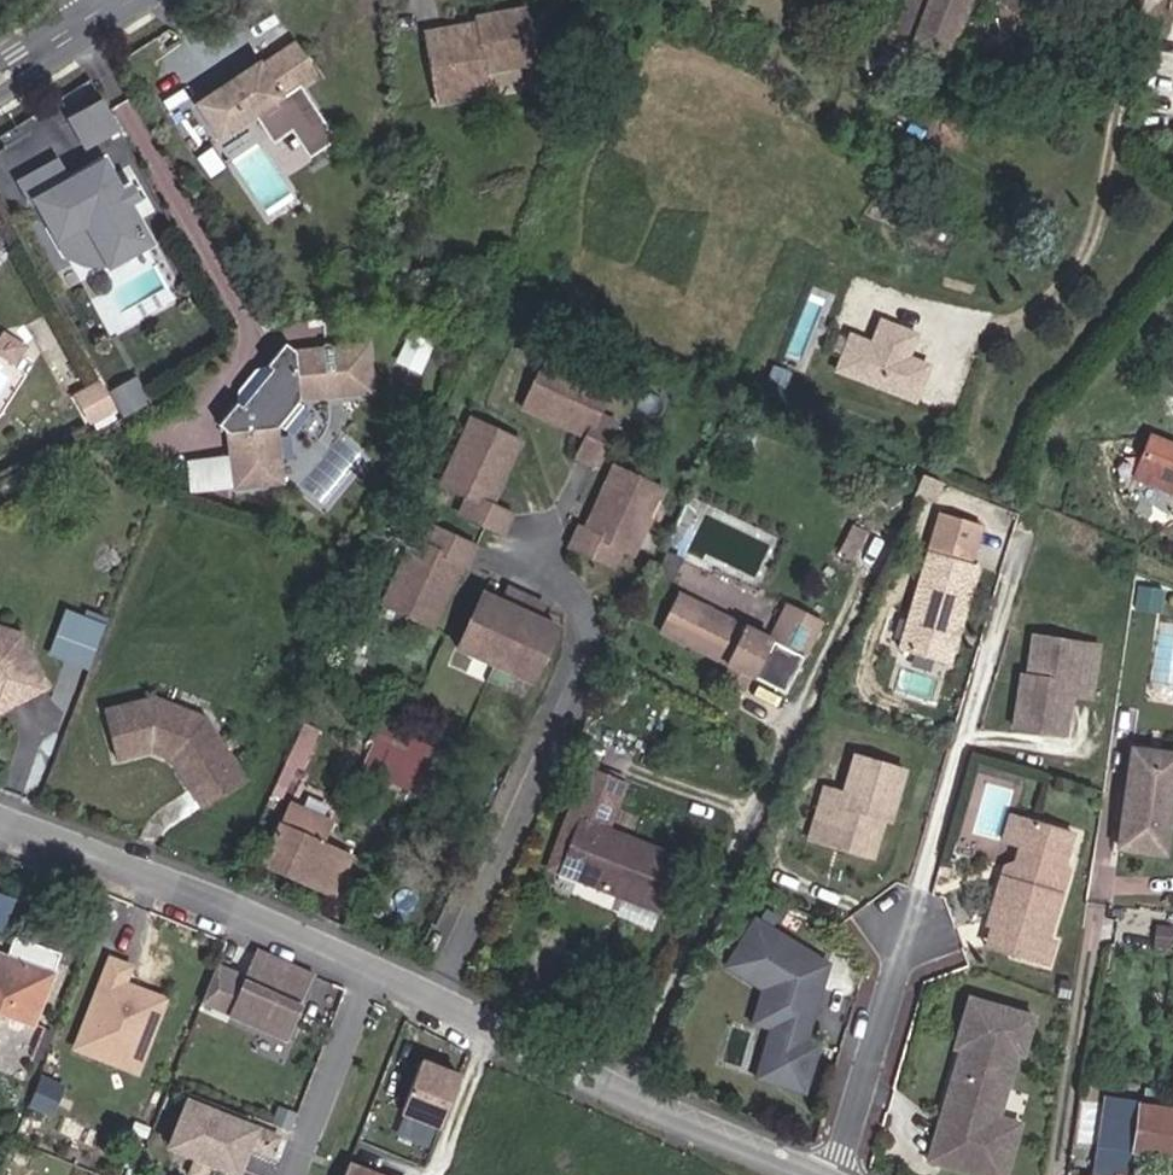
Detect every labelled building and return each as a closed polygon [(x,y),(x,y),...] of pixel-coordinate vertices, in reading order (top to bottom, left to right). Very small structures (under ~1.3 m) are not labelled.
[(888,35),(943,56),(967,0),(903,0),(888,35)] [(475,25),(466,27),(465,22),(421,33),(438,100),(481,90),(490,77),(488,66),(537,56),(523,1),(472,14),(474,20),(475,25)] [(310,158),(336,141),(301,88),(319,77),(297,43),(263,65),(261,62),(196,104),(220,141),(257,117),(274,143),(293,131),(310,158)] [(89,145),(120,127),(106,101),(74,119),(89,145)] [(129,204),(124,207),(118,196),(123,193),(106,162),(64,185),(53,165),(21,182),(33,203),(37,201),(54,232),(66,225),(88,265),(105,256),(111,266),(151,244),(129,204)] [(881,320),(872,343),(851,334),(837,369),(914,400),(928,365),(907,357),(916,334),(881,320)] [(438,341),(411,329),(403,348),(429,360),(438,341)] [(301,397),(376,388),(370,340),(296,349),(286,341),(269,363),(274,366),(244,405),(239,401),(222,423),(232,431),(239,486),(287,480),(280,424),(301,397)] [(425,368),(429,360),(403,348),(399,356),(425,368)] [(618,418),(600,409),(612,382),(548,352),(525,402),(569,422),(572,416),(577,419),(575,424),(589,431),(580,450),(599,459),(618,418)] [(246,390),(246,392),(239,401),(244,405),(274,366),(269,363),(262,372),(258,373),(256,374),(253,375),(251,377),(250,379),(249,381),(247,383),(247,385),(246,390)] [(126,420),(149,404),(136,382),(112,395),(126,420)] [(92,422),(115,409),(101,385),(78,398),(92,422)] [(497,476),(503,479),(522,436),(473,413),(443,477),(471,490),(463,508),(505,527),(514,508),(493,499),(500,484),(495,482),(497,476)] [(1151,439),(1135,480),(1172,495),(1172,448),(1151,439)] [(624,542),(636,548),(666,484),(616,461),(596,505),(602,507),(599,513),(593,510),(587,524),(582,522),(574,541),(615,560),(624,542)] [(933,498),(940,481),(921,473),(917,481),(911,494),(926,501),(933,498)] [(955,629),(960,626),(979,563),(970,561),(981,522),(971,519),(941,510),(901,647),(950,661),(955,642),(953,637),(955,629)] [(469,561),(478,542),(436,522),(428,540),(415,535),(385,599),(435,622),(455,578),(449,575),(452,570),(457,572),(464,558),(469,561)] [(847,559),(860,531),(846,525),(833,553),(847,559)] [(486,589),(461,644),(535,678),(560,623),(546,617),(543,623),(538,621),(547,601),(512,585),(503,605),(498,603),(501,596),(486,589)] [(680,596),(663,630),(729,663),(752,675),(785,691),(819,622),(787,606),(771,640),(680,596)] [(92,668),(108,622),(65,607),(49,653),(92,668)] [(50,686),(38,664),(22,635),(0,628),(0,714),(50,686)] [(1071,693),(1091,696),(1095,659),(1058,654),(1060,637),(1032,633),(1026,682),(1020,681),(1014,725),(1066,732),(1071,693)] [(1095,659),(1097,642),(1060,637),(1058,654),(1095,659)] [(721,679),(744,691),(752,675),(729,663),(721,679)] [(187,741),(194,751),(184,758),(198,779),(203,776),(215,795),(248,775),(236,756),(237,754),(211,712),(159,693),(110,708),(124,754),(149,747),(145,736),(159,731),(187,741)] [(377,775),(405,789),(408,790),(419,795),(439,750),(428,745),(426,744),(398,730),(382,724),(361,768),(377,775)] [(157,745),(180,752),(184,758),(194,751),(187,741),(159,731),(145,736),(149,747),(157,745)] [(1172,795),(1172,754),(1132,749),(1119,846),(1165,853),(1172,795)] [(887,806),(893,808),(906,766),(856,750),(845,788),(825,782),(815,817),(851,828),(846,845),(873,853),(887,806)] [(604,829),(621,784),(587,771),(567,823),(580,828),(562,871),(658,909),(678,858),(604,829)] [(313,817),(293,808),(285,825),(305,835),(313,817)] [(1013,814),(1006,838),(1024,842),(1030,819),(1013,814)] [(809,833),(846,845),(851,828),(815,817),(809,833)] [(1059,940),(1052,938),(1072,866),(1068,859),(1076,831),(1030,819),(1024,842),(1019,860),(1025,870),(1023,880),(1005,876),(992,923),(997,924),(1025,932),(1019,953),(1053,962),(1059,940)] [(333,893),(349,856),(305,835),(285,825),(282,824),(264,862),(333,893)] [(1019,860),(1008,864),(1005,876),(1023,880),(1025,870),(1019,860)] [(13,897),(0,893),(0,929),(4,930),(13,897)] [(805,1042),(807,1033),(831,957),(760,912),(732,957),(768,980),(785,991),(776,1019),(761,1069),(806,1083),(818,1047),(805,1042)] [(991,945),(1019,953),(1025,932),(997,924),(991,945)] [(208,1004),(286,1038),(314,974),(259,948),(244,980),(223,971),(208,1004)] [(50,974),(0,956),(0,1009),(32,1022),(50,974)] [(116,1063),(125,1040),(148,1049),(166,999),(123,983),(130,965),(111,959),(77,1048),(116,1063)] [(768,980),(758,1013),(776,1019),(785,991),(768,980)] [(993,1132),(1000,1112),(1019,1048),(1025,1050),(1037,1011),(973,992),(958,1041),(963,1043),(960,1054),(966,1056),(962,1068),(955,1072),(940,1118),(949,1120),(937,1157),(992,1174),(1001,1146),(993,1132)] [(818,1047),(821,1037),(807,1033),(805,1042),(818,1047)] [(125,1040),(116,1063),(139,1072),(148,1049),(125,1040)] [(441,1126),(462,1073),(424,1058),(403,1111),(441,1126)] [(1129,1150),(1137,1095),(1114,1091),(1105,1147),(1129,1150)] [(237,1169),(250,1138),(272,1147),(278,1133),(188,1097),(170,1142),(198,1153),(191,1170),(203,1174),(210,1158),(237,1169)] [(1131,1174),(1172,1174),(1172,1172),(1172,1110),(1155,1107),(1141,1105),(1131,1174)] [(996,1174),(1004,1174),(1022,1118),(1000,1112),(993,1132),(1001,1146),(992,1174),(996,1174)] [(929,1155),(937,1157),(949,1120),(940,1118),(929,1155)] [(349,1166),(346,1174),(374,1174),(349,1166)]
